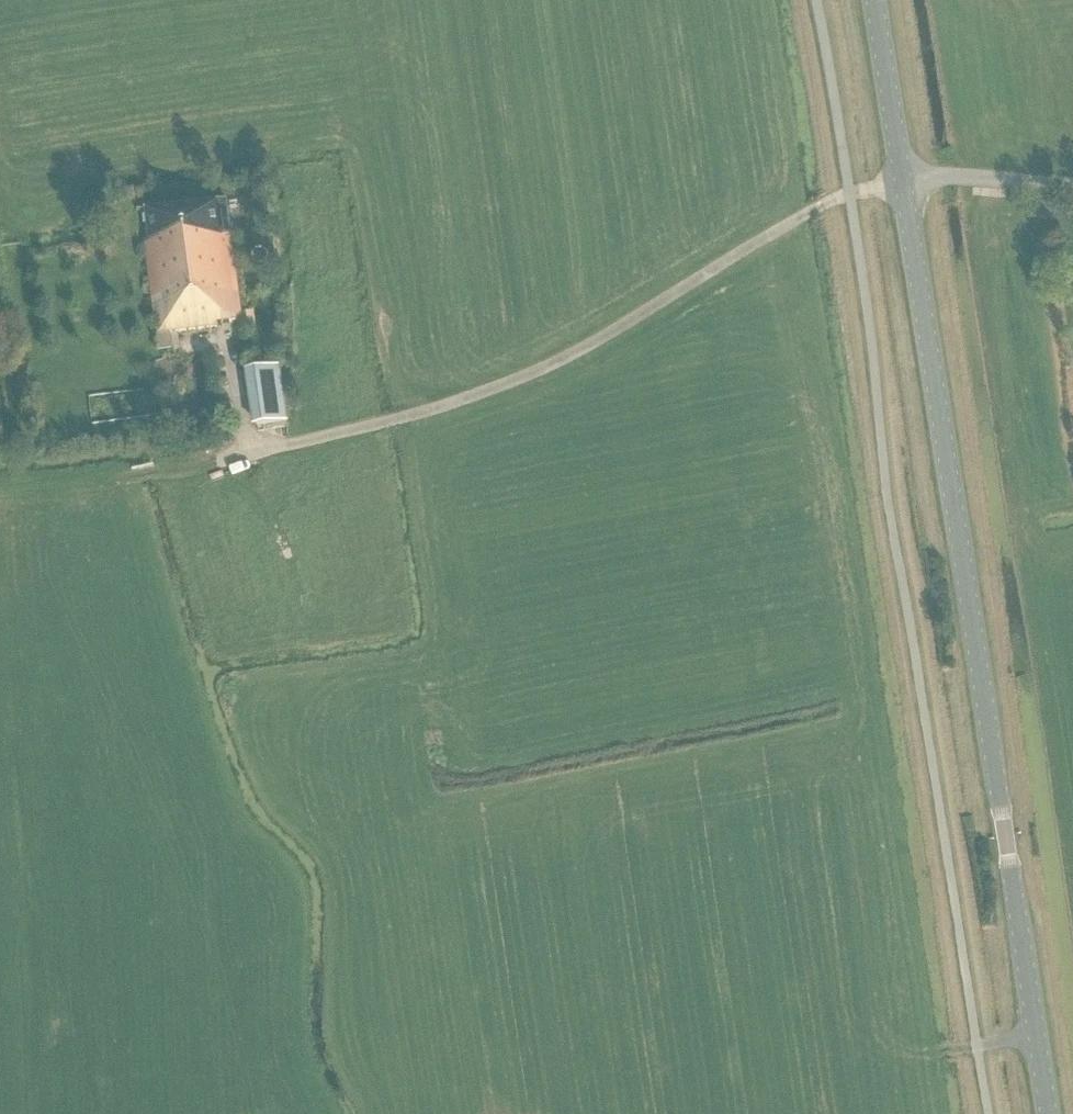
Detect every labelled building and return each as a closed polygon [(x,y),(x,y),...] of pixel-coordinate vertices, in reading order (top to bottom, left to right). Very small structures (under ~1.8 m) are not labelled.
[(217,328),(216,324),(242,322),(226,201),(218,203),(218,202),(146,210),(149,232),(153,232),(154,240),(145,241),(157,334),(217,328)] [(254,311),(246,312),(248,327),(256,326),(254,311)] [(288,424),(280,368),(244,372),(252,428),(288,424)]
